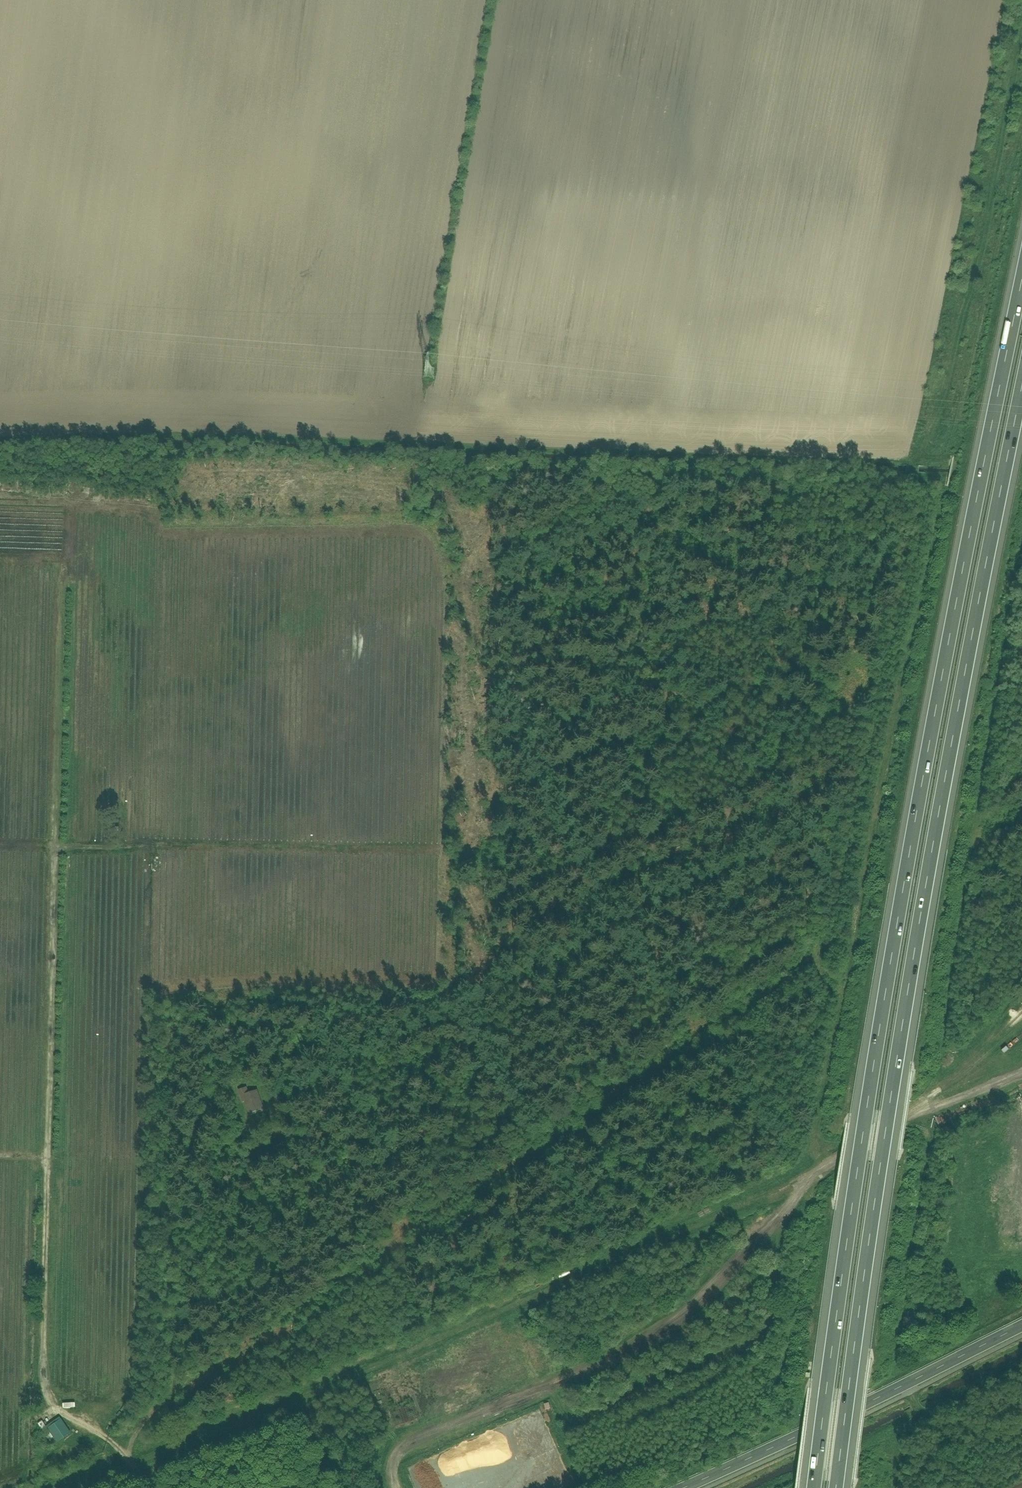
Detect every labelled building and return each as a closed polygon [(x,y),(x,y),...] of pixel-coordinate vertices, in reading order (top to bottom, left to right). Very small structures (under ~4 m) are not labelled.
[(256,1084),(241,1090),(251,1116),(267,1110),(256,1084)] [(61,1420),(48,1429),(55,1440),(58,1444),(71,1435),(61,1420)]
